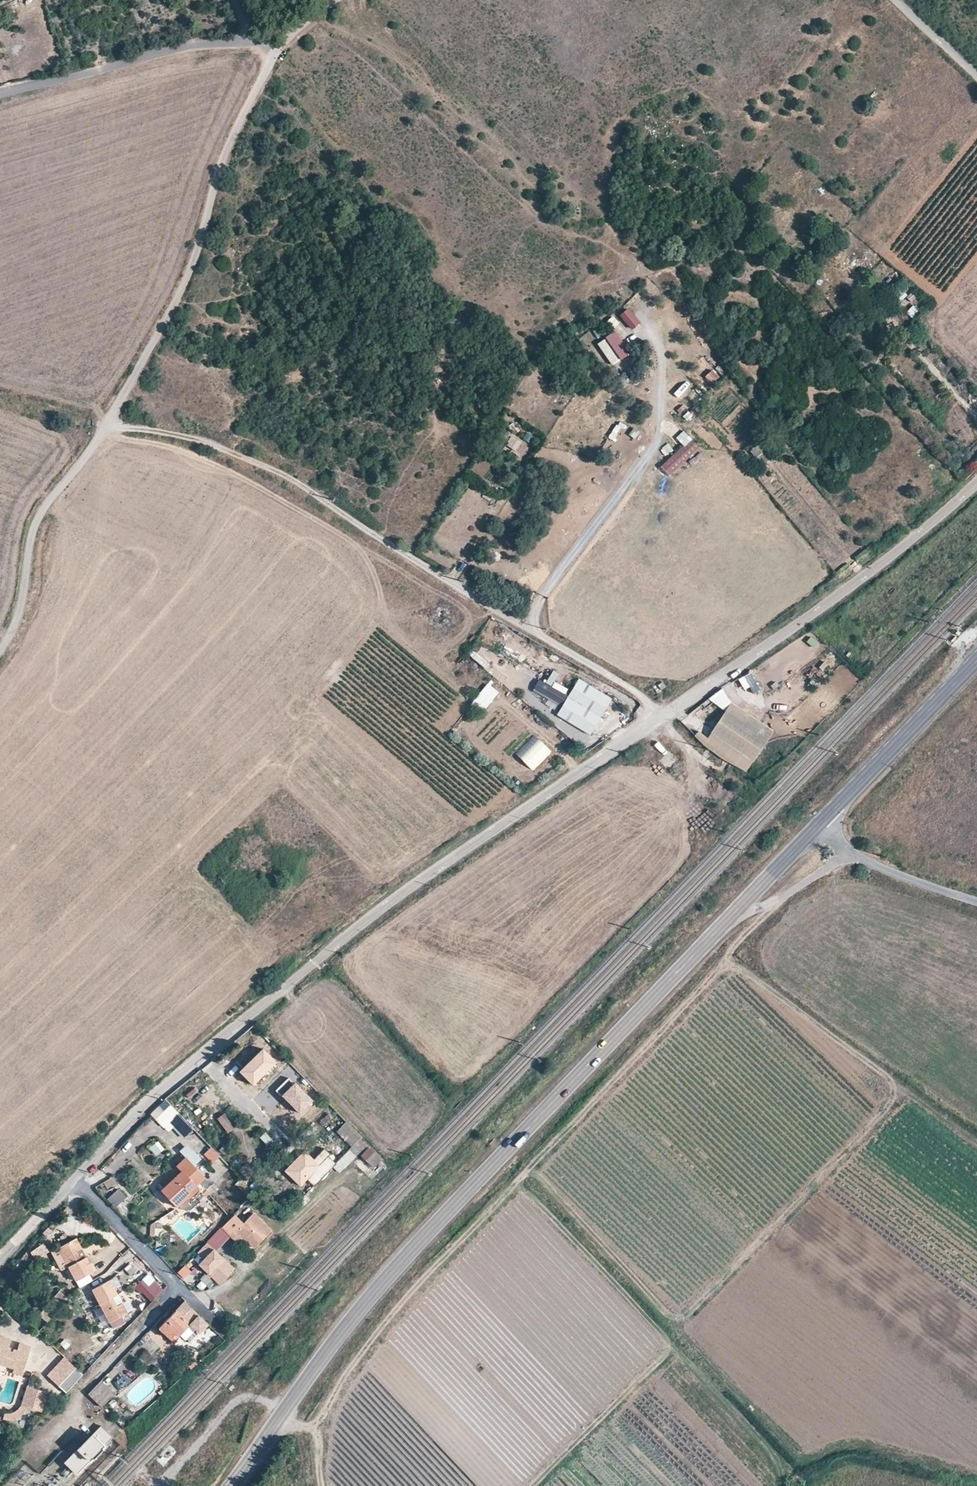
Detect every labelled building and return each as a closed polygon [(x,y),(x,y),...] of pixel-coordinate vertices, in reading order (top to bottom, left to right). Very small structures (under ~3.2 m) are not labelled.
[(895,297),(899,300),(910,290),(906,286),(895,297)] [(910,290),(899,300),(900,302),(906,296),(911,300),(916,295),(910,290)] [(830,299),(838,308),(844,303),(833,291),(830,293),(833,296),(830,299)] [(629,308),(620,316),(633,331),(642,323),(629,308)] [(598,342),(611,366),(631,356),(617,331),(598,342)] [(712,370),(704,377),(711,384),(719,377),(712,370)] [(674,394),(685,382),(678,376),(667,388),(674,394)] [(619,443),(625,425),(617,421),(610,439),(619,443)] [(519,431),(512,423),(508,426),(515,435),(519,431)] [(630,437),(638,439),(640,431),(633,428),(630,437)] [(684,431),(676,439),(683,446),(661,467),(671,477),(701,449),(684,431)] [(521,442),(512,437),(507,444),(516,450),(521,442)] [(756,458),(766,449),(761,442),(750,451),(756,458)] [(773,457),(766,449),(756,458),(755,458),(761,466),(773,457)] [(754,461),(746,451),(742,455),(750,465),(754,461)] [(493,664),(487,669),(501,684),(506,679),(493,664)] [(540,679),(534,690),(561,705),(570,690),(556,682),(561,674),(554,670),(547,683),(540,679)] [(751,687),(755,693),(762,689),(753,672),(739,679),(745,691),(751,687)] [(611,698),(578,679),(556,716),(589,735),(611,698)] [(658,693),(666,687),(662,681),(653,687),(658,693)] [(481,714),(500,693),(489,683),(470,704),(481,714)] [(770,729),(729,701),(709,730),(751,759),(770,729)] [(669,751),(661,760),(671,770),(680,760),(669,751)] [(277,1062),(264,1048),(240,1073),(253,1086),(277,1062)] [(294,1083),(288,1077),(274,1090),(281,1096),(281,1095),(299,1113),(312,1100),(295,1082),(294,1083)] [(151,1114),(170,1133),(183,1121),(165,1101),(151,1114)] [(360,1139),(362,1137),(346,1121),(336,1131),(352,1147),(354,1145),(360,1139)] [(269,1133),(262,1137),(268,1149),(275,1146),(269,1133)] [(366,1145),(360,1139),(354,1145),(352,1147),(350,1150),(356,1156),(366,1145)] [(213,1164),(221,1156),(212,1147),(204,1154),(213,1164)] [(312,1159),(304,1151),(285,1170),(301,1187),(307,1181),(313,1187),(335,1164),(327,1156),(330,1153),(324,1147),(312,1159)] [(371,1147),(361,1156),(374,1170),(384,1161),(371,1147)] [(181,1171),(172,1179),(174,1181),(163,1191),(175,1205),(196,1187),(205,1178),(187,1158),(177,1167),(181,1171)] [(245,1165),(239,1171),(249,1181),(255,1175),(245,1165)] [(174,1181),(172,1179),(161,1189),(163,1191),(174,1181)] [(199,1190),(196,1187),(175,1205),(179,1208),(199,1190)] [(119,1188),(107,1200),(116,1209),(128,1197),(119,1188)] [(300,1200),(296,1204),(300,1209),(305,1205),(300,1200)] [(244,1239),(254,1249),(272,1230),(253,1213),(243,1223),(234,1215),(222,1227),(239,1244),(244,1239)] [(151,1225),(153,1233),(162,1230),(160,1222),(151,1225)] [(82,1248),(76,1238),(59,1248),(68,1266),(76,1281),(94,1271),(86,1257),(81,1260),(77,1251),(82,1248)] [(201,1262),(214,1249),(208,1243),(194,1256),(201,1262)] [(68,1266),(59,1248),(52,1251),(62,1270),(68,1266)] [(201,1262),(199,1264),(219,1284),(234,1269),(214,1249),(201,1262)] [(193,1259),(178,1273),(188,1283),(202,1270),(193,1259)] [(148,1274),(136,1288),(152,1303),(165,1289),(148,1274)] [(109,1323),(127,1313),(122,1304),(117,1306),(113,1298),(118,1296),(109,1281),(92,1289),(109,1323)] [(199,1333),(208,1324),(184,1303),(158,1328),(170,1339),(176,1334),(180,1337),(181,1336),(185,1340),(195,1329),(199,1333)] [(230,1318),(225,1313),(221,1317),(227,1322),(230,1318)] [(174,1343),(180,1337),(176,1334),(170,1339),(174,1343)] [(14,1370),(15,1367),(24,1370),(31,1347),(19,1343),(17,1349),(14,1348),(13,1351),(8,1350),(9,1346),(11,1340),(0,1337),(0,1366),(14,1370)] [(59,1386),(76,1368),(65,1358),(48,1376),(59,1386)] [(192,1370),(198,1364),(194,1360),(188,1366),(192,1370)] [(14,1370),(14,1372),(14,1374),(22,1376),(24,1370),(15,1367),(14,1370)] [(84,1376),(76,1368),(59,1386),(67,1393),(84,1376)] [(125,1374),(115,1384),(122,1391),(132,1381),(125,1374)] [(89,1394),(102,1407),(114,1394),(101,1382),(89,1394)] [(32,1411),(38,1391),(27,1388),(21,1407),(20,1410),(17,1412),(15,1414),(12,1415),(4,1414),(2,1420),(9,1422),(15,1421),(21,1419),(23,1416),(28,1409),(32,1411)] [(48,1394),(38,1391),(32,1411),(42,1414),(48,1394)] [(111,1437),(101,1426),(65,1463),(77,1473),(91,1459),(92,1460),(103,1449),(102,1448),(111,1437)]
